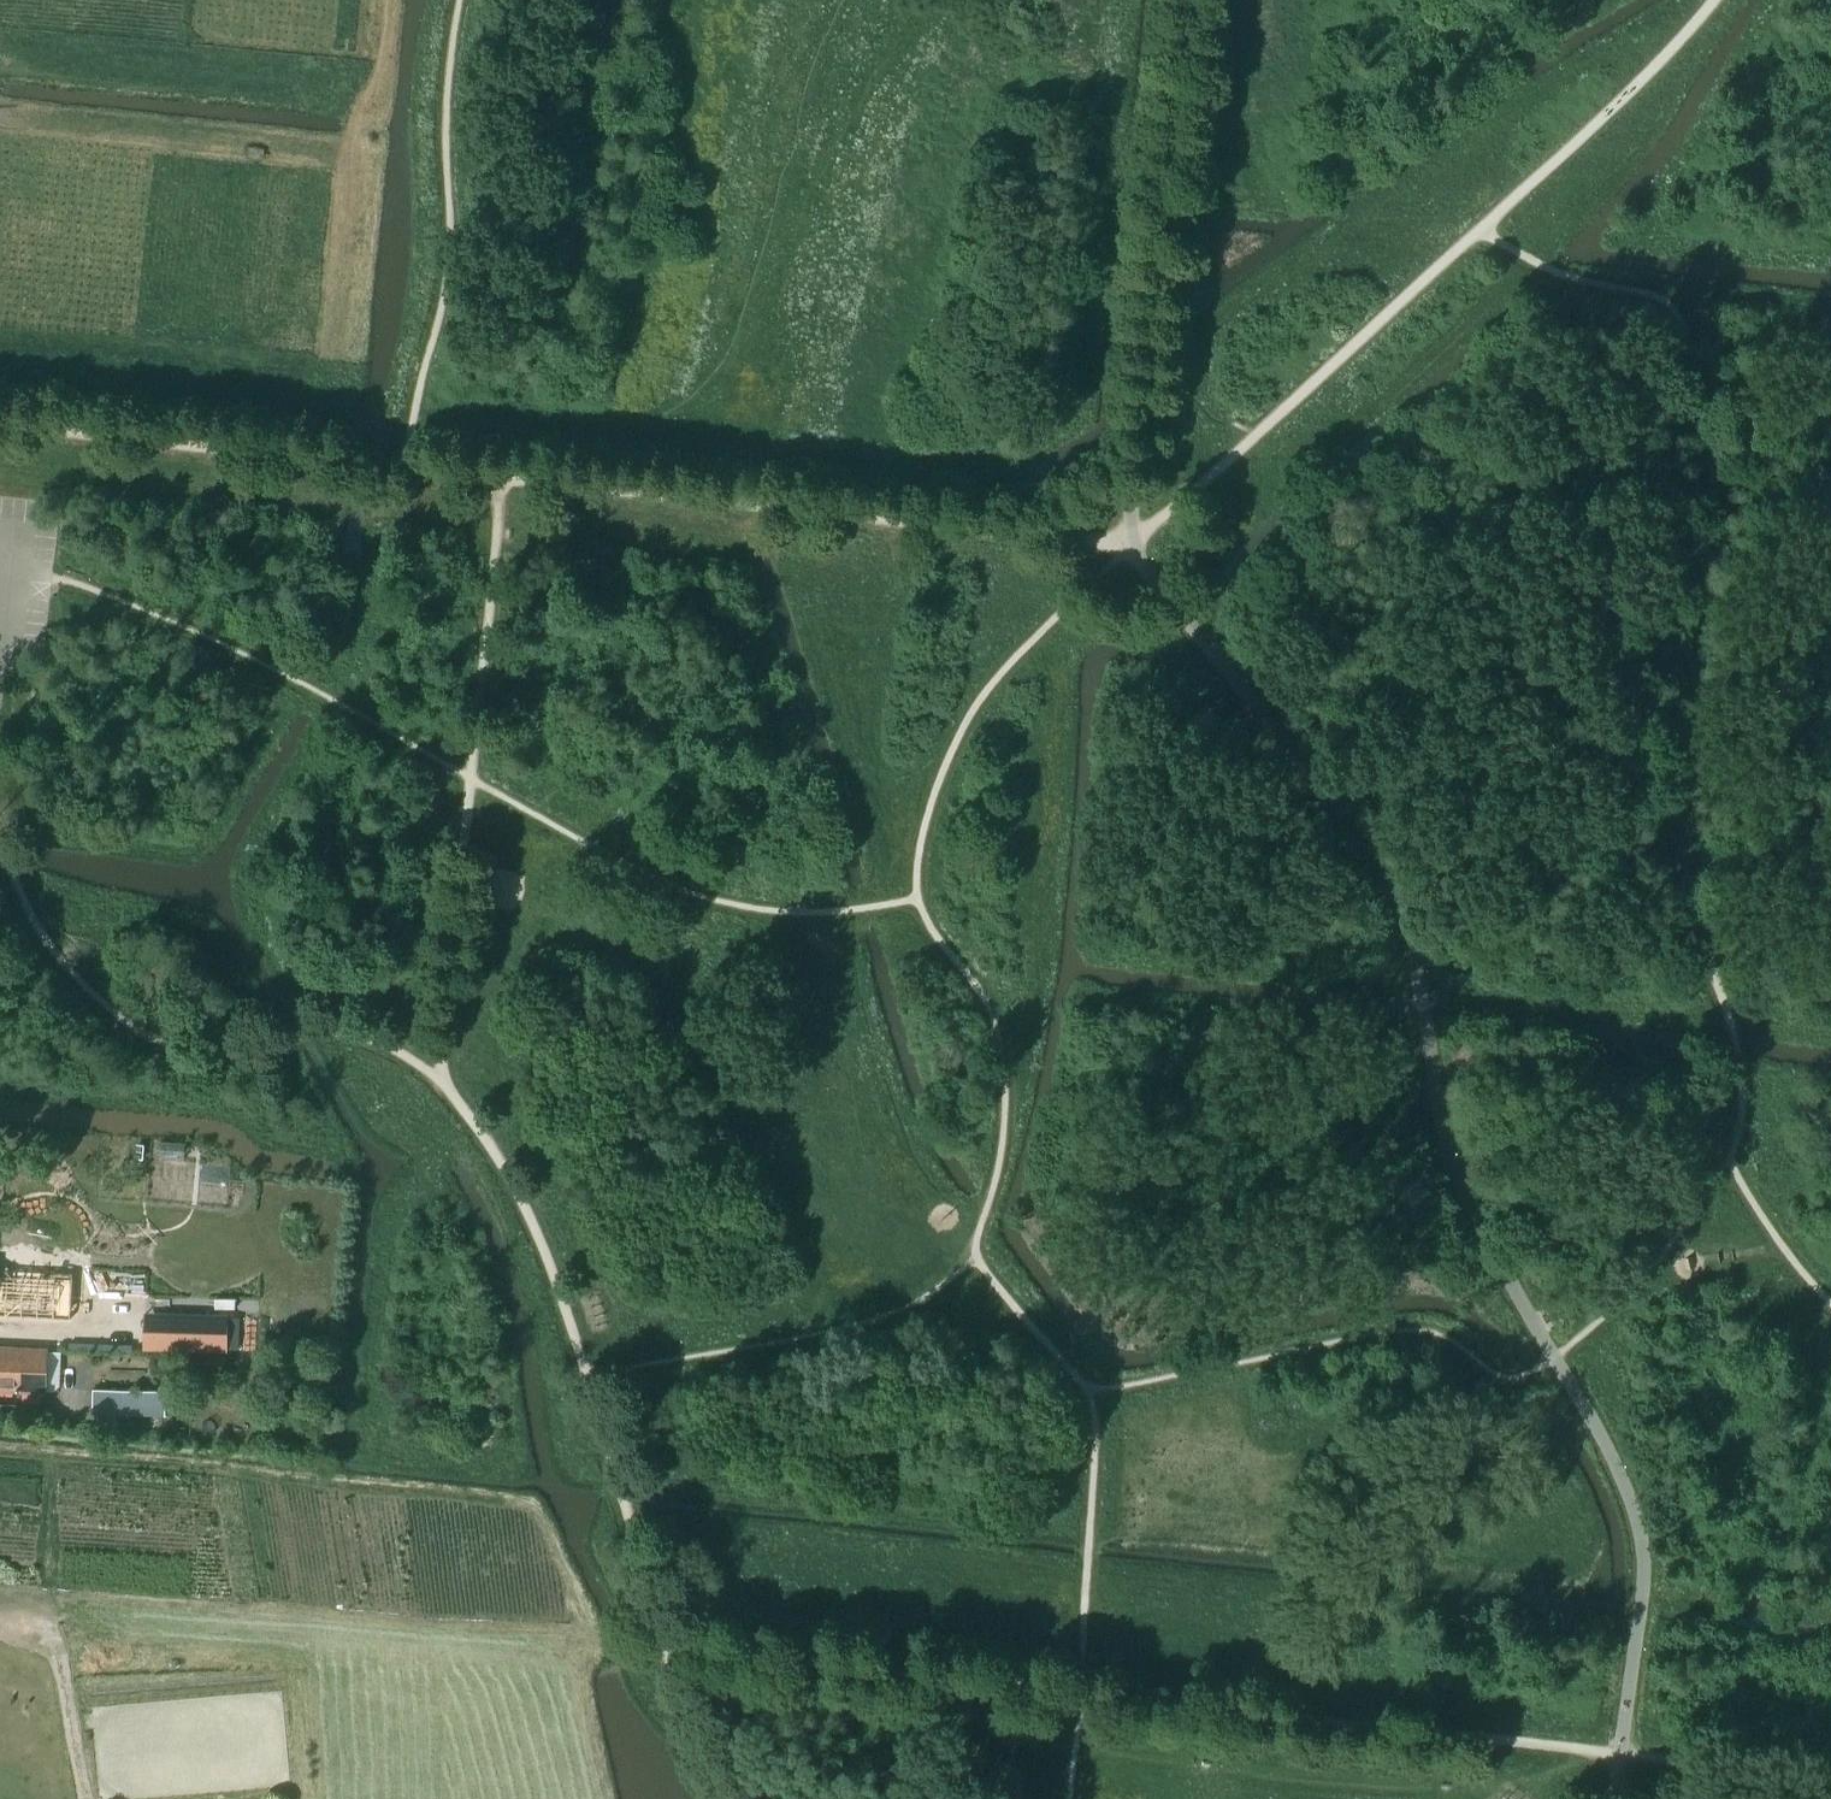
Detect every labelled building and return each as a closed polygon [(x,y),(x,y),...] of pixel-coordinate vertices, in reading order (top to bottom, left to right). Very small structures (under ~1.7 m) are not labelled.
[(71,1321),(74,1274),(0,1269),(0,1317),(71,1321)] [(163,1313),(162,1349),(226,1351),(227,1315),(163,1313)] [(48,1352),(48,1350),(0,1348),(0,1391),(46,1393),(46,1391),(54,1392),(61,1386),(63,1352),(48,1352)] [(166,1393),(92,1391),(92,1415),(94,1415),(94,1433),(119,1434),(120,1416),(166,1416),(166,1393)]
